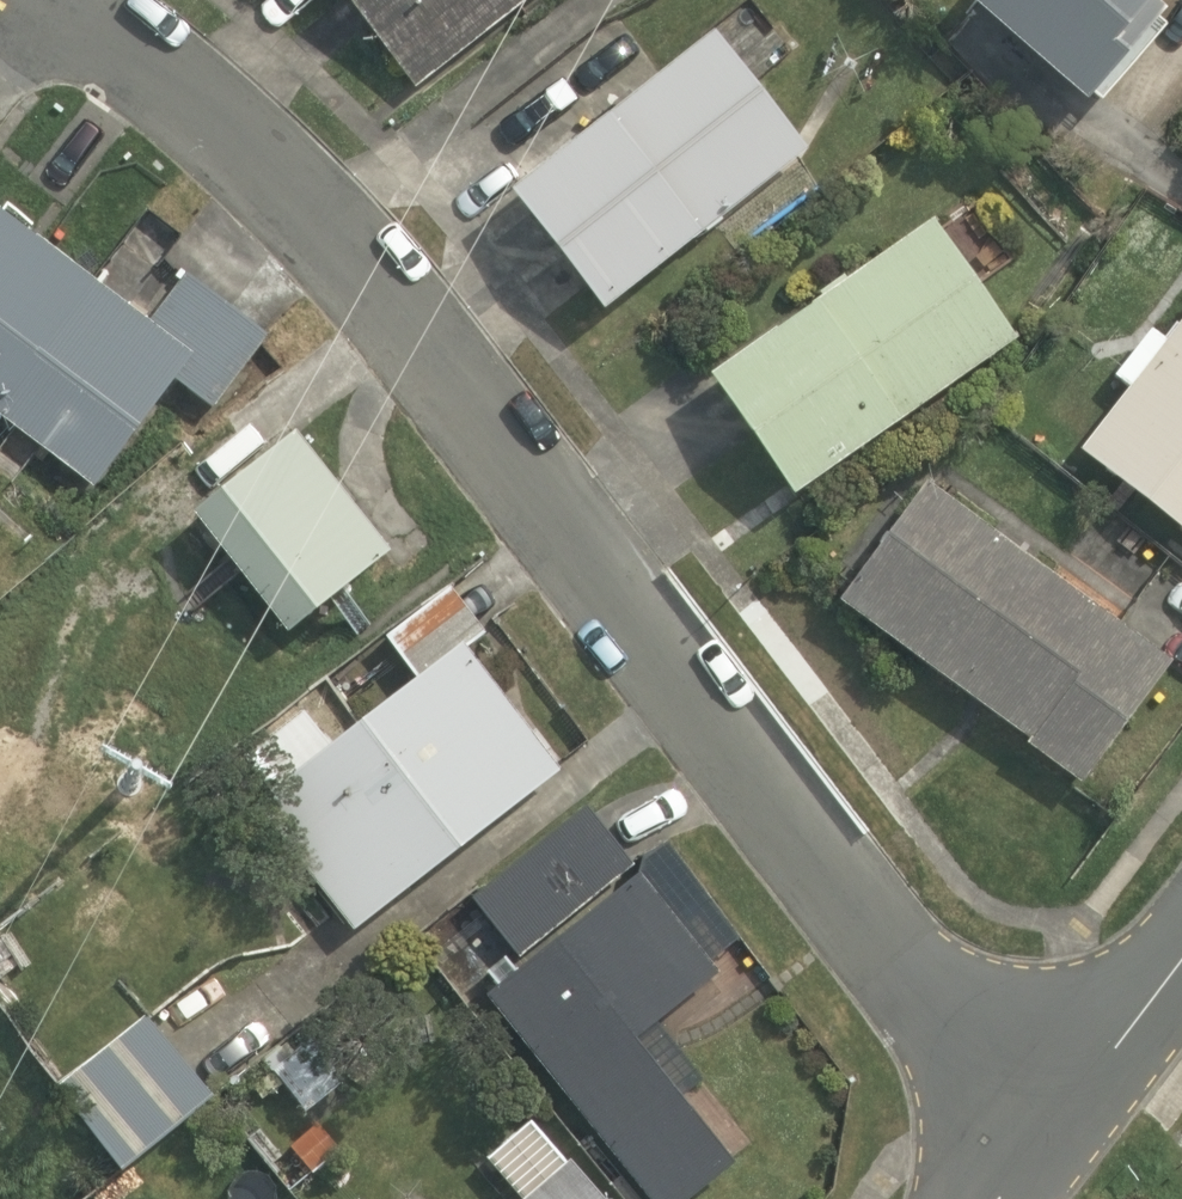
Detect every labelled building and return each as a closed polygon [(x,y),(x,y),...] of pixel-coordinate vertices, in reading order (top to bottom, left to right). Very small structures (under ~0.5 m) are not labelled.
[(530,0),(353,0),(419,89),(530,0)] [(1093,98),(1171,6),(1165,0),(980,0),(1093,98)] [(519,190),(609,308),(811,148),(717,32),(519,190)] [(272,334),(189,272),(152,322),(2,206),(0,208),(0,413),(96,488),(176,380),(215,408),(272,334)] [(937,216),(713,371),(799,496),(1021,341),(937,216)] [(1082,449),(1181,528),(1181,321),(1169,337),(1155,327),(1116,374),(1132,387),(1082,449)] [(301,428),(199,513),(291,632),(397,550),(301,428)] [(1175,660),(932,480),(844,599),(1032,739),(1029,744),(1085,782),(1175,660)] [(356,930),(565,768),(470,647),(489,632),(454,587),(389,637),(422,677),(334,743),(307,710),(244,758),(271,793),(258,803),(356,930)] [(522,958),(639,865),(591,802),(473,898),(522,958)] [(489,994),(653,1198),(692,1198),(740,1159),(641,1037),(723,972),(714,961),(742,939),(722,914),(724,912),(668,841),(646,855),(641,870),(520,969),(509,956),(489,971),(500,985),(489,994)] [(216,1096),(150,1013),(59,1086),(125,1169),(216,1096)] [(349,1080),(312,1036),(289,1055),(282,1046),(265,1059),(309,1113),(349,1080)] [(574,1158),(570,1161),(535,1119),(488,1157),(524,1198),(609,1198),(574,1158)] [(344,1150),(320,1123),(292,1147),(316,1174),(344,1150)]
